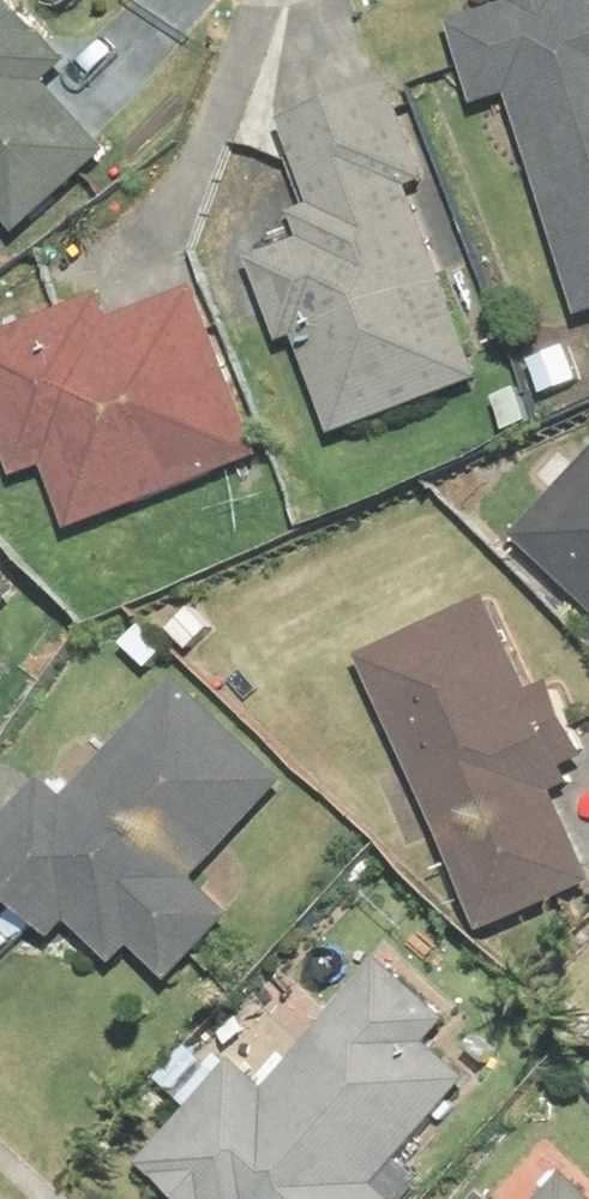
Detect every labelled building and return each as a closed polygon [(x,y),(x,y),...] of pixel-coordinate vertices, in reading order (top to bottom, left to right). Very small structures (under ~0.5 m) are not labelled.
[(13,242),(136,136),(18,0),(0,0),(0,227),(13,242)] [(447,25),(477,123),(502,115),(571,340),(588,335),(588,0),(527,0),(447,25)] [(490,397),(394,87),(279,123),(314,237),(245,258),(279,369),(302,362),(328,447),(490,397)] [(0,352),(0,470),(9,499),(49,487),(65,540),(257,481),(198,291),(0,352)] [(505,549),(588,627),(588,458),(505,549)] [(18,597),(0,579),(0,616),(18,597)] [(346,670),(475,944),(588,890),(588,889),(548,802),(588,784),(500,598),(346,670)] [(0,822),(0,910),(48,956),(67,937),(120,989),(138,971),(169,1001),(235,933),(192,891),(288,794),(181,689),(73,798),(48,774),(0,822)] [(138,1174),(164,1198),(380,1198),(493,1084),(384,976),(269,1092),(243,1067),(138,1174)] [(561,1178),(540,1198),(582,1198),(561,1178)]
